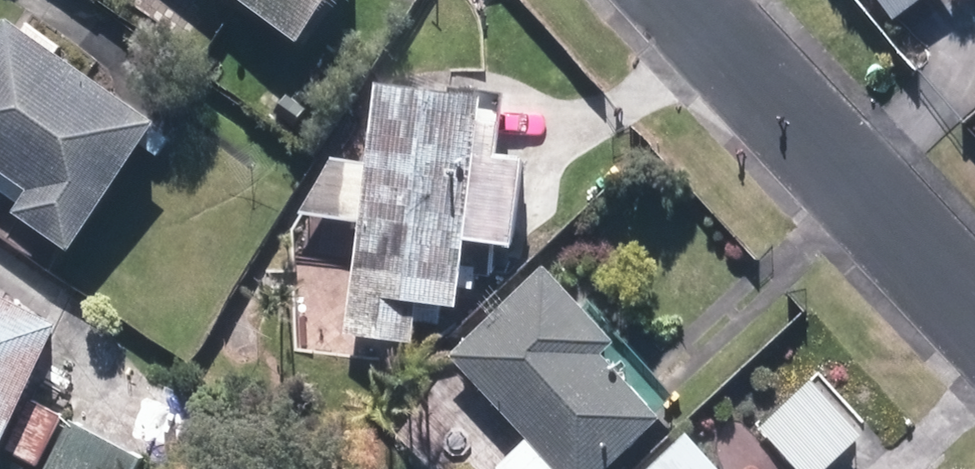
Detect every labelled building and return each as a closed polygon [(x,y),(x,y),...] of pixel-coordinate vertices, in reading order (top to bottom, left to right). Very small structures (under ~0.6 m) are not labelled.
[(300,46),(334,0),(237,0),(300,46)] [(892,23),(926,0),(876,0),(892,23)] [(27,193),(9,220),(65,258),(116,182),(156,124),(6,23),(0,31),(0,174),(27,193)] [(305,221),(357,228),(344,336),(406,343),(410,307),(462,313),(469,250),(515,255),(526,168),(498,165),(503,130),(484,128),(487,102),(374,88),(365,165),(313,159),(305,221)] [(523,442),(496,465),(500,468),(605,468),(657,423),(605,364),(618,352),(546,270),(524,289),(448,357),(523,442)] [(32,398),(67,334),(0,298),(0,458),(5,449),(32,464),(59,413),(32,398)] [(815,372),(754,431),(790,468),(825,468),(868,428),(815,372)] [(65,416),(37,467),(36,468),(138,468),(144,459),(65,416)] [(684,437),(650,468),(715,468),(684,437)]
